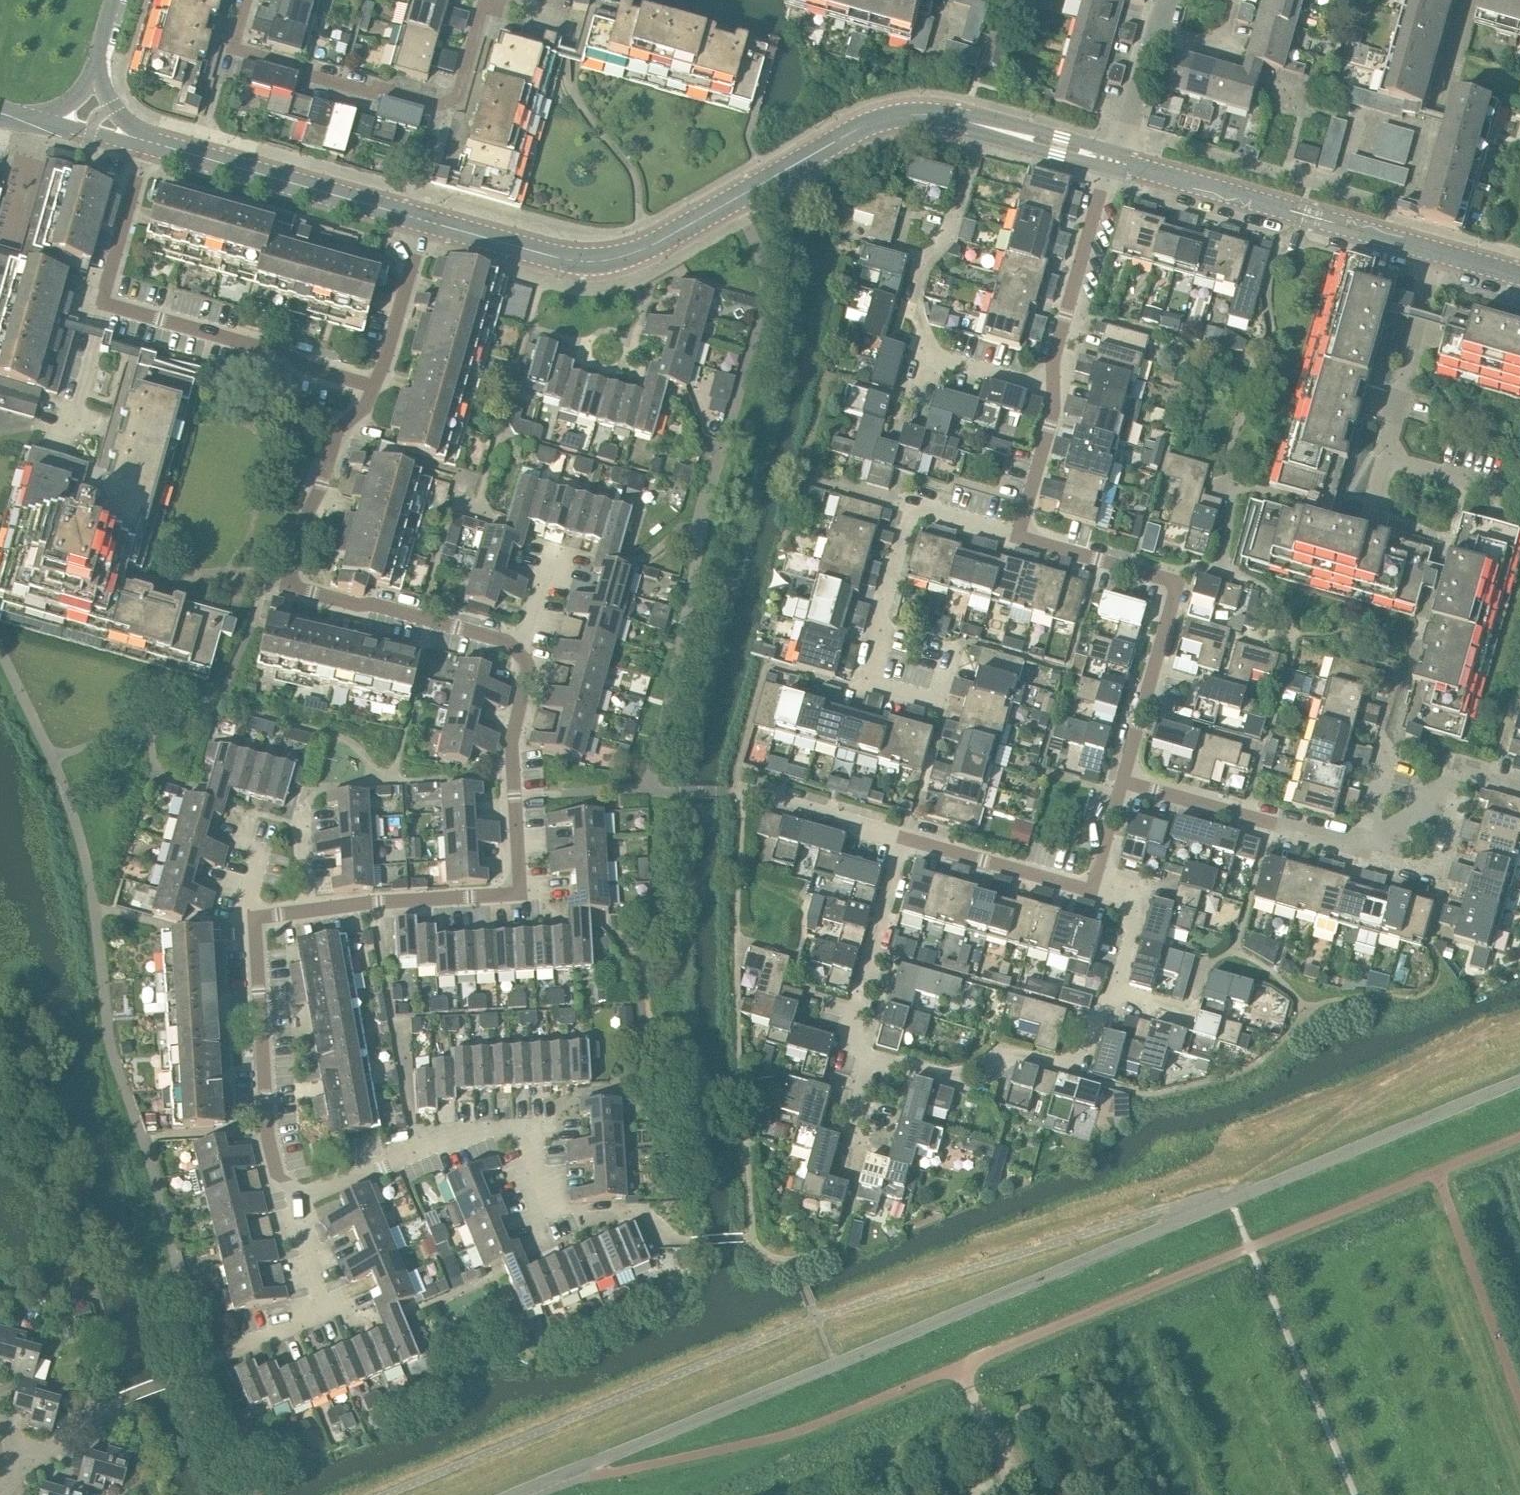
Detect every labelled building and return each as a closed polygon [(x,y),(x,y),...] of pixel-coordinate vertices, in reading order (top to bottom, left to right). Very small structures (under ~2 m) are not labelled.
[(203,59),(205,60),(222,0),(149,0),(128,74),(136,78),(188,92),(182,111),(197,115),(200,103),(191,101),(193,94),(195,94),(201,73),(199,73),(203,59)] [(320,0),(274,0),(273,2),(316,14),(320,0)] [(406,7),(449,19),(452,10),(447,8),(450,0),(408,0),(406,7)] [(572,9),(586,13),(571,65),(579,68),(581,68),(581,67),(748,113),(750,107),(766,50),(597,3),(588,0),(574,0),(572,9)] [(785,6),(788,6),(805,11),(805,13),(828,19),(829,17),(847,22),(847,25),(870,31),(870,29),(889,34),(889,37),(911,43),(910,48),(923,52),(933,20),(929,19),(930,17),(932,10),(933,5),(923,2),(924,0),(787,0),(785,6)] [(982,30),(990,0),(954,0),(953,4),(966,7),(972,9),(963,42),(977,46),(982,30)] [(1121,9),(1088,0),(1084,0),(1079,20),(1115,30),(1121,9)] [(1124,0),(1088,0),(1121,9),(1124,0)] [(1301,7),(1277,0),(1264,0),(1259,17),(1296,28),(1301,7)] [(1336,16),(1348,19),(1353,0),(1352,0),(1340,0),(1336,16)] [(1436,0),(1405,0),(1402,12),(1404,12),(1399,33),(1396,32),(1390,54),(1392,54),(1387,73),(1384,73),(1378,95),(1381,96),(1389,98),(1397,100),(1406,103),(1402,114),(1411,116),(1416,118),(1419,107),(1407,103),(1436,0)] [(1475,24),(1496,30),(1495,32),(1518,39),(1519,37),(1519,9),(1490,0),(1482,0),(1475,24)] [(1451,14),(1454,5),(1440,1),(1439,7),(1441,11),(1451,14)] [(310,35),(316,14),(273,2),(271,11),(257,7),(253,20),(310,35)] [(362,16),(370,18),(374,5),(366,2),(362,16)] [(1240,12),(1254,16),(1255,11),(1253,6),(1242,3),(1240,12)] [(406,7),(401,27),(439,38),(442,26),(447,27),(449,19),(406,7)] [(1254,16),(1240,12),(1237,21),(1248,24),(1252,22),(1254,16)] [(370,18),(362,16),(358,29),(366,32),(370,18)] [(1290,49),(1296,28),(1259,17),(1254,38),(1290,49)] [(262,45),(304,57),(310,35),(253,20),(250,31),(264,36),(262,45)] [(1109,50),(1115,30),(1079,20),(1073,40),(1109,50)] [(1120,31),(1135,36),(1137,27),(1126,24),(1122,26),(1120,31)] [(401,27),(395,48),(438,60),(440,51),(436,50),(439,38),(401,27)] [(1135,36),(1120,31),(1119,37),(1121,41),(1132,44),(1135,36)] [(1011,39),(992,33),(983,63),(1002,68),(1011,39)] [(342,35),(340,44),(348,46),(351,36),(343,34),(342,35)] [(1248,60),(1263,64),(1284,70),(1284,69),(1303,75),(1305,66),(1293,62),(1292,65),(1286,63),(1290,49),(1254,38),(1248,60)] [(1104,71),(1109,50),(1073,40),(1067,61),(1104,71)] [(498,41),(494,56),(465,155),(460,154),(457,166),(462,168),(456,189),(520,207),(562,60),(498,41)] [(1439,55),(1442,46),(1429,42),(1427,48),(1429,52),(1439,55)] [(947,43),(943,58),(951,60),(955,45),(947,43)] [(354,45),(350,58),(359,61),(362,47),(354,45)] [(963,48),(955,45),(951,60),(959,62),(963,48)] [(1385,56),(1352,46),(1347,62),(1356,65),(1359,56),(1372,60),(1371,65),(1381,68),(1385,56)] [(438,60),(395,48),(389,69),(427,80),(430,67),(435,68),(438,60)] [(963,48),(959,62),(968,64),(972,50),(963,48)] [(968,64),(976,67),(980,52),(972,50),(968,64)] [(1175,53),(1174,55),(1173,58),(1159,109),(1168,111),(1172,98),(1170,97),(1172,91),(1186,95),(1197,59),(1175,53)] [(1217,65),(1197,59),(1186,95),(1201,99),(1199,105),(1196,104),(1192,118),(1201,121),(1217,65)] [(1249,113),(1259,77),(1263,64),(1248,60),(1244,72),(1238,71),(1228,107),(1249,113)] [(244,61),(238,82),(271,92),(265,113),(286,119),(292,97),(293,97),(299,76),(244,61)] [(1098,92),(1104,71),(1067,61),(1062,82),(1098,92)] [(1109,72),(1123,77),(1126,68),(1115,65),(1110,67),(1109,72)] [(1238,71),(1217,65),(1201,121),(1211,123),(1215,109),(1213,109),(1214,103),(1228,107),(1238,71)] [(1123,77),(1109,72),(1107,78),(1109,82),(1121,86),(1123,77)] [(1056,104),(1092,114),(1098,92),(1062,82),(1058,94),(1058,96),(1053,95),(1054,93),(1038,88),(1036,97),(1056,103),(1056,104)] [(1428,96),(1430,88),(1417,84),(1415,89),(1418,93),(1428,96)] [(1352,103),(1356,89),(1348,86),(1344,101),(1345,102),(1352,103)] [(1360,106),(1365,91),(1356,89),(1352,103),(1360,106)] [(1368,108),(1373,93),(1365,91),(1360,106),(1368,108)] [(1376,110),(1381,96),(1378,95),(1373,93),(1368,108),(1376,110)] [(1384,113),(1389,98),(1381,96),(1376,110),(1384,113)] [(334,109),(293,97),(292,97),(286,119),(307,125),(301,145),(322,151),(334,109)] [(1501,105),(1472,97),(1446,194),(1428,189),(1423,207),(1401,201),(1398,213),(1463,231),(1469,210),(1472,211),(1478,190),(1475,189),(1481,169),(1483,170),(1489,148),(1487,147),(1492,128),(1495,129),(1501,105)] [(1393,115),(1397,100),(1389,98),(1384,113),(1393,115)] [(381,100),(375,120),(376,121),(370,142),(390,148),(396,127),(417,133),(423,112),(381,100)] [(1406,103),(1397,100),(1393,115),(1401,117),(1402,114),(1406,103)] [(1461,108),(1452,105),(1449,114),(1462,117),(1464,112),(1461,108)] [(375,120),(365,117),(334,109),(322,151),(343,157),(349,137),(370,142),(376,121),(375,120)] [(1343,131),(1345,123),(1331,119),(1329,127),(1343,131)] [(1396,137),(1398,129),(1384,125),(1382,133),(1396,137)] [(1341,139),(1343,131),(1329,127),(1327,135),(1341,139)] [(1411,141),(1413,133),(1398,129),(1396,137),(1411,141)] [(1394,145),(1396,137),(1382,133),(1380,141),(1394,145)] [(1339,147),(1341,139),(1327,135),(1324,143),(1339,147)] [(1408,149),(1411,141),(1396,137),(1394,145),(1408,149)] [(1392,153),(1394,145),(1380,141),(1377,149),(1392,153)] [(1336,155),(1339,147),(1324,143),(1322,151),(1336,155)] [(1293,161),(1316,167),(1320,151),(1298,145),(1293,161)] [(1406,157),(1408,149),(1394,145),(1392,153),(1406,157)] [(1258,159),(1260,151),(1246,147),(1244,155),(1258,159)] [(1450,150),(1441,147),(1440,147),(1437,156),(1450,159),(1452,153),(1450,150)] [(75,168),(78,157),(50,149),(47,160),(75,168)] [(1390,161),(1392,153),(1377,149),(1375,157),(1390,161)] [(1334,163),(1336,155),(1322,151),(1320,159),(1334,163)] [(1404,165),(1406,157),(1392,153),(1390,161),(1404,165)] [(1355,174),(1359,159),(1351,157),(1347,171),(1348,171),(1355,174)] [(944,214),(947,203),(956,171),(914,159),(908,181),(928,187),(922,207),(944,214)] [(1332,171),(1334,163),(1320,159),(1318,167),(1332,171)] [(1363,176),(1367,161),(1359,159),(1355,174),(1363,176)] [(32,419),(40,391),(41,392),(45,393),(45,392),(56,395),(75,330),(77,321),(66,318),(71,299),(77,280),(66,277),(68,271),(69,266),(70,261),(81,264),(85,265),(88,266),(88,264),(90,258),(91,255),(93,249),(93,247),(95,240),(96,238),(97,232),(98,229),(107,199),(113,179),(105,177),(86,171),(47,161),(47,162),(21,252),(21,254),(0,248),(0,410),(32,419)] [(1371,178),(1375,163),(1367,161),(1363,176),(1371,178)] [(1379,180),(1383,166),(1375,163),(1371,178),(1379,180)] [(1387,183),(1392,168),(1383,166),(1379,180),(1387,183)] [(1396,185),(1400,170),(1392,168),(1387,183),(1396,185)] [(1083,195),(1083,194),(1069,190),(1072,181),(1030,169),(1023,191),(1080,207),(1083,195)] [(1404,187),(1408,172),(1400,170),(1396,185),(1397,185),(1404,187)] [(219,199),(180,188),(179,192),(160,187),(142,253),(254,284),(249,303),(363,334),(370,310),(369,310),(381,268),(362,263),(363,259),(325,248),(324,252),(307,247),(311,233),(293,228),(295,220),(255,209),(254,212),(218,202),(219,199)] [(869,238),(891,244),(903,201),(860,189),(858,198),(847,195),(843,209),(875,217),(869,238)] [(1077,219),(1080,207),(1023,191),(1017,212),(1060,224),(1062,215),(1077,219)] [(98,229),(110,232),(118,202),(107,199),(98,229)] [(1123,211),(1110,254),(1132,260),(1148,204),(1139,201),(1135,215),(1123,211)] [(1132,260),(1153,266),(1164,223),(1153,220),(1157,206),(1148,204),(1132,260)] [(1017,212),(1011,233),(1068,248),(1071,236),(1057,232),(1060,224),(1017,212)] [(1153,266),(1174,272),(1190,215),(1180,213),(1175,231),(1164,228),(1165,223),(1164,223),(1153,266)] [(1174,272),(1194,278),(1206,235),(1205,234),(1204,239),(1193,236),(1199,218),(1190,215),(1174,272)] [(1194,278),(1215,284),(1231,227),(1222,225),(1219,238),(1206,235),(1194,278)] [(1215,284),(1236,290),(1248,247),(1236,244),(1240,230),(1231,227),(1215,284)] [(1011,233),(1005,253),(1048,265),(1050,256),(1065,260),(1068,248),(1011,233)] [(1248,247),(1236,290),(1258,296),(1272,244),(1262,241),(1260,250),(1248,247)] [(909,259),(867,247),(861,270),(881,275),(876,294),(876,295),(897,301),(897,300),(909,259)] [(1005,253),(1000,274),(1056,290),(1060,278),(1045,274),(1048,265),(1005,253)] [(1335,255),(1270,485),(1310,497),(1321,500),(1334,504),(1340,482),(1344,470),(1387,314),(1390,306),(1399,273),(1336,256),(1335,255)] [(422,316),(418,332),(411,355),(415,356),(407,383),(405,392),(401,391),(391,430),(395,431),(389,450),(455,467),(508,280),(438,260),(432,281),(436,282),(431,299),(417,295),(413,309),(427,313),(426,317),(422,316)] [(1000,274),(994,295),(1036,307),(1039,298),(1053,302),(1056,290),(1000,274)] [(677,309),(705,317),(712,294),(674,284),(672,293),(681,296),(677,309)] [(885,342),(897,301),(876,295),(876,294),(855,288),(849,311),(870,317),(864,337),(885,343),(886,342),(885,342)] [(736,295),(722,291),(720,297),(723,301),(734,304),(736,295)] [(994,295),(988,316),(1045,332),(1048,320),(1034,316),(1036,307),(994,295)] [(698,341),(705,317),(677,309),(673,322),(650,315),(647,326),(698,341)] [(1435,375),(1519,399),(1519,329),(1454,310),(1452,319),(1448,331),(1435,375)] [(1041,344),(1045,332),(988,316),(982,337),(1024,349),(1027,340),(1041,344)] [(1100,347),(1143,359),(1149,337),(1098,322),(1095,333),(1104,336),(1100,347)] [(692,364),(698,341),(647,326),(644,336),(667,342),(663,356),(692,364)] [(895,390),(906,348),(886,342),(885,343),(864,337),(858,358),(879,363),(873,384),(895,390)] [(546,389),(554,360),(557,350),(537,345),(526,383),(545,389),(546,389)] [(1100,347),(1095,368),(1137,380),(1143,359),(1100,347)] [(148,573),(204,372),(141,353),(137,367),(125,364),(96,468),(24,448),(0,533),(0,600),(3,601),(0,612),(0,623),(207,682),(220,636),(232,639),(236,625),(224,622),(226,617),(121,587),(127,569),(148,575),(148,573)] [(692,364),(663,356),(660,369),(651,366),(648,377),(666,382),(685,388),(692,364)] [(570,373),(572,365),(554,360),(546,389),(545,389),(542,398),(560,403),(561,403),(569,373),(570,373)] [(1095,368),(1089,389),(1131,401),(1137,380),(1095,368)] [(1181,385),(1185,371),(1177,369),(1173,382),(1181,385)] [(588,378),(570,373),(569,373),(561,403),(560,403),(557,412),(577,417),(588,378)] [(286,377),(281,392),(292,396),(296,380),(286,377)] [(648,377),(646,385),(643,394),(661,399),(664,391),(666,382),(648,377)] [(577,417),(596,423),(607,384),(588,378),(577,417)] [(1028,394),(985,382),(980,402),(981,402),(975,424),(996,430),(1001,409),(1022,415),(1028,394)] [(596,423),(614,428),(625,389),(607,384),(596,423)] [(892,400),(849,388),(843,410),(864,415),(858,436),(880,442),(880,441),(892,400)] [(614,428),(632,433),(643,394),(625,389),(614,428)] [(1085,400),(1083,410),(1134,424),(1136,425),(1142,404),(1131,401),(1089,389),(1088,390),(1094,392),(1091,402),(1085,400)] [(949,438),(954,418),(975,424),(981,402),(980,402),(938,390),(926,431),(926,432),(949,438)] [(643,394),(632,433),(651,438),(662,399),(661,399),(643,394)] [(1165,410),(1173,413),(1177,399),(1169,397),(1165,410)] [(1134,424),(1083,410),(1080,418),(1086,420),(1083,431),(1078,429),(1078,430),(1120,442),(1128,445),(1134,424)] [(1173,413),(1165,410),(1161,424),(1169,426),(1173,413)] [(531,439),(535,425),(530,423),(525,426),(522,436),(531,439)] [(531,439),(540,441),(543,430),(541,426),(535,425),(531,439)] [(900,447),(895,469),(915,475),(921,454),(953,462),(957,449),(946,446),(949,438),(926,432),(926,431),(906,426),(900,447)] [(1078,430),(1072,451),(1114,463),(1120,442),(1078,430)] [(568,450),(572,435),(567,434),(561,436),(558,447),(568,450)] [(572,435),(568,450),(576,452),(579,439),(578,436),(572,435)] [(889,490),(895,469),(900,447),(880,441),(880,442),(858,436),(856,443),(846,440),(842,454),(873,463),(868,485),(889,490)] [(831,451),(842,454),(846,440),(835,437),(831,451)] [(1154,452),(1161,454),(1165,441),(1158,439),(1154,452)] [(605,460),(609,446),(603,444),(599,446),(596,457),(605,460)] [(609,446),(605,460),(613,462),(617,450),(615,447),(609,446)] [(544,464),(548,450),(538,447),(535,458),(538,463),(544,464)] [(548,450),(544,464),(549,466),(552,464),(555,452),(548,450)] [(1072,451),(1066,472),(1108,484),(1114,463),(1072,451)] [(1161,454),(1154,452),(1150,465),(1158,467),(1161,454)] [(1201,496),(1202,495),(1209,466),(1167,454),(1161,477),(1181,483),(1175,503),(1207,512),(1211,498),(1201,496)] [(330,587),(334,588),(363,596),(367,584),(400,593),(432,479),(362,459),(352,457),(349,469),(352,469),(362,473),(361,480),(357,478),(354,490),(351,499),(355,500),(352,508),(350,516),(347,515),(336,554),(339,555),(330,586),(330,587)] [(579,475),(583,460),(575,458),(572,468),(575,473),(579,475)] [(648,473),(657,476),(661,461),(653,459),(648,473)] [(583,460),(579,475),(586,477),(589,475),(592,462),(583,460)] [(676,464),(672,477),(688,482),(693,469),(676,464)] [(617,485),(622,471),(612,468),(609,478),(612,484),(617,485)] [(622,471),(617,485),(623,487),(626,485),(629,473),(622,471)] [(1102,505),(1108,484),(1066,472),(1065,473),(1071,474),(1068,485),(1062,483),(1060,493),(1102,505)] [(527,522),(538,484),(519,478),(508,517),(509,517),(524,521),(527,522)] [(1142,494),(1150,496),(1153,482),(1146,480),(1142,494)] [(556,489),(538,484),(527,522),(545,528),(556,489)] [(826,492),(803,486),(800,496),(823,502),(826,492)] [(545,528),(564,533),(574,494),(556,489),(545,528)] [(1102,505),(1060,493),(1057,502),(1062,503),(1058,515),(1096,526),(1102,505)] [(564,533),(574,536),(581,538),(593,499),(574,494),(564,533)] [(1150,496),(1142,494),(1138,507),(1146,509),(1150,496)] [(842,498),(835,520),(877,531),(880,520),(890,523),(893,512),(842,498)] [(1222,501),(1211,498),(1207,512),(1175,503),(1169,524),(1190,530),(1185,550),(1207,557),(1222,501)] [(581,538),(601,544),(612,505),(593,499),(581,538)] [(1234,561),(1233,564),(1240,566),(1414,616),(1423,587),(1427,572),(1429,564),(1432,551),(1411,545),(1399,542),(1384,538),(1364,532),(1355,530),(1329,522),(1321,520),(1251,500),(1234,557),(1234,561)] [(612,505),(601,544),(620,549),(631,510),(612,505)] [(1404,725),(1410,726),(1409,727),(1424,731),(1468,744),(1519,563),(1519,531),(1508,527),(1484,520),(1464,515),(1448,570),(1446,577),(1416,682),(1413,692),(1410,704),(1410,705),(1409,707),(1404,725)] [(524,521),(509,517),(506,527),(504,535),(519,539),(521,532),(524,521)] [(478,522),(464,518),(461,527),(476,531),(478,522)] [(835,520),(829,540),(871,552),(877,531),(835,520)] [(1138,538),(1141,525),(1134,522),(1130,536),(1138,538)] [(945,528),(933,524),(929,538),(920,535),(908,578),(929,584),(945,528)] [(929,584),(950,590),(962,547),(953,545),(957,531),(945,528),(929,584)] [(478,552),(509,561),(512,549),(520,551),(524,540),(519,539),(504,535),(485,529),(478,552)] [(878,542),(892,545),(894,535),(881,531),(878,542)] [(986,540),(974,536),(971,550),(962,547),(950,590),(971,596),(986,540)] [(879,577),(883,565),(869,561),(871,552),(829,540),(823,561),(879,577)] [(999,543),(986,540),(971,596),(992,602),(1004,559),(995,557),(999,543)] [(620,549),(604,545),(602,554),(599,562),(615,566),(617,559),(620,549)] [(992,602),(1013,608),(1028,551),(1016,548),(1012,561),(1004,559),(992,602)] [(1041,555),(1040,555),(1028,551),(1013,608),(1033,613),(1045,571),(1037,568),(1041,555)] [(524,590),(526,582),(527,580),(505,574),(509,561),(478,552),(472,575),(524,590)] [(597,588),(635,599),(635,598),(628,596),(635,572),(615,566),(599,562),(597,561),(593,572),(601,574),(597,588)] [(876,589),(879,578),(879,577),(823,561),(817,582),(859,594),(862,585),(876,589)] [(658,572),(644,568),(642,574),(645,578),(656,581),(658,572)] [(1033,613),(1054,619),(1066,577),(1045,571),(1033,613)] [(1066,577),(1054,619),(1076,625),(1090,575),(1080,572),(1078,580),(1066,577)] [(521,600),(524,590),(472,575),(465,600),(495,609),(499,594),(521,600)] [(1242,588),(1201,577),(1189,619),(1210,625),(1210,624),(1216,604),(1237,610),(1242,588)] [(868,618),(871,606),(857,602),(859,594),(817,582),(812,603),(868,618)] [(572,594),(568,605),(621,619),(621,618),(629,620),(630,615),(633,614),(635,606),(634,602),(635,599),(597,588),(594,601),(572,594)] [(1104,596),(1095,593),(1092,604),(1100,606),(1101,606),(1104,596)] [(1148,607),(1105,595),(1098,617),(1119,623),(1114,642),(1114,643),(1136,649),(1148,607)] [(328,624),(289,615),(287,625),(279,623),(284,602),(273,600),(256,669),(408,704),(420,653),(418,652),(418,651),(418,649),(417,648),(415,647),(413,648),(412,648),(411,650),(410,652),(401,650),(403,641),(364,632),(361,641),(326,633),(328,624)] [(806,624),(848,635),(850,627),(864,631),(868,618),(812,603),(800,600),(794,620),(806,624)] [(568,605),(566,613),(566,615),(588,621),(585,633),(614,642),(621,619),(568,605)] [(1258,616),(1254,615),(1248,613),(1244,626),(1254,629),(1258,616)] [(651,616),(648,626),(664,631),(667,621),(651,616)] [(1231,630),(1210,624),(1210,625),(1189,619),(1183,641),(1203,646),(1198,666),(1219,672),(1231,630)] [(942,621),(940,628),(937,637),(942,638),(944,631),(947,632),(949,623),(942,621)] [(856,660),(859,648),(845,644),(848,635),(806,624),(800,644),(856,660)] [(927,624),(925,633),(937,637),(940,628),(927,624)] [(558,641),(555,652),(607,667),(614,642),(585,633),(581,648),(558,641)] [(1124,691),(1136,649),(1114,643),(1114,642),(1093,636),(1093,637),(1082,633),(1076,655),(1087,658),(1108,664),(1102,684),(1102,685),(1124,691)] [(1238,643),(1226,685),(1248,691),(1254,671),(1274,676),(1280,655),(1238,643)] [(800,644),(793,666),(836,678),(839,668),(852,672),(856,660),(800,644)] [(1025,661),(995,653),(973,647),(970,656),(979,659),(976,671),(1019,683),(1025,661)] [(1042,659),(1045,651),(1031,647),(1029,655),(1042,659)] [(555,652),(553,660),(552,662),(576,669),(572,682),(600,690),(607,667),(555,652)] [(1386,673),(1334,659),(1328,680),(1371,692),(1374,680),(1383,683),(1386,673)] [(454,687),(507,700),(510,689),(486,684),(490,669),(460,662),(454,687)] [(972,683),(970,692),(1013,704),(1021,706),(1027,685),(1019,683),(976,671),(980,673),(977,684),(972,683)] [(1301,695),(1306,675),(1290,672),(1285,692),(1301,695)] [(776,731),(791,675),(787,689),(775,686),(778,676),(769,674),(754,725),(776,731)] [(801,678),(791,675),(776,731),(797,737),(807,699),(796,696),(801,678)] [(1112,732),(1124,691),(1102,685),(1102,684),(1082,678),(1076,700),(1096,705),(1090,725),(1090,726),(1112,732)] [(1246,699),(1248,691),(1226,685),(1205,679),(1193,721),(1215,727),(1221,706),(1241,712),(1245,699),(1246,699)] [(1328,680),(1322,701),(1379,717),(1381,709),(1363,704),(1366,692),(1371,693),(1371,692),(1328,680)] [(545,687),(542,697),(594,712),(600,690),(572,682),(568,694),(545,687)] [(797,737),(817,743),(832,687),(824,684),(819,702),(807,699),(797,737)] [(454,687),(449,710),(479,717),(482,703),(505,709),(507,700),(454,687)] [(837,707),(842,689),(832,687),(817,743),(838,749),(849,710),(837,707)] [(970,692),(964,713),(1007,725),(1013,704),(970,692)] [(542,697),(540,706),(539,708),(562,715),(559,727),(587,736),(594,712),(542,697)] [(1043,712),(1051,714),(1054,701),(1047,699),(1043,712)] [(1246,699),(1245,699),(1241,712),(1252,715),(1256,702),(1246,699)] [(1322,701),(1316,722),(1355,733),(1358,721),(1376,726),(1379,717),(1322,701)] [(497,745),(499,736),(475,730),(479,717),(449,710),(443,733),(497,745)] [(859,755),(871,712),(862,710),(861,714),(849,710),(838,749),(840,749),(837,759),(854,764),(857,754),(859,755)] [(1275,725),(1283,727),(1287,714),(1279,711),(1275,725)] [(859,755),(880,761),(892,718),(891,718),(890,722),(879,718),(880,715),(871,712),(859,755)] [(1051,714),(1043,712),(1039,725),(1047,728),(1051,714)] [(1001,745),(1007,725),(964,713),(961,724),(947,720),(945,729),(1001,745)] [(1519,769),(1519,714),(1509,755),(1517,757),(1514,767),(1519,769)] [(1252,717),(1249,730),(1261,733),(1264,720),(1252,717)] [(880,761),(901,766),(912,724),(892,718),(880,761)] [(263,738),(267,722),(259,720),(257,719),(254,732),(257,736),(263,738)] [(1100,774),(1112,732),(1090,726),(1090,725),(1070,719),(1067,728),(1057,725),(1053,738),(1084,747),(1078,768),(1100,774)] [(267,722),(263,738),(268,739),(272,736),(275,725),(267,722)] [(1201,734),(1192,732),(1170,725),(1159,722),(1153,744),(1174,750),(1168,770),(1190,776),(1201,734)] [(1316,722),(1310,743),(1353,755),(1356,746),(1351,745),(1355,733),(1316,722)] [(922,772),(934,730),(912,724),(901,766),(922,772)] [(587,736),(559,727),(555,740),(532,734),(529,744),(580,759),(587,736)] [(996,766),(1001,745),(945,729),(942,739),(960,744),(957,755),(996,766)] [(494,755),(497,745),(443,733),(437,757),(468,764),(471,750),(494,755)] [(1251,757),(1245,755),(1241,754),(1243,746),(1201,734),(1190,776),(1211,782),(1217,762),(1248,771),(1251,757)] [(1267,753),(1275,756),(1279,742),(1271,739),(1267,753)] [(1310,743),(1304,764),(1347,776),(1347,774),(1343,773),(1346,762),(1351,764),(1353,755),(1310,743)] [(240,753),(211,744),(207,759),(216,762),(210,785),(228,791),(240,753)] [(257,758),(240,753),(228,791),(247,796),(257,758)] [(1275,756),(1267,753),(1264,766),(1272,769),(1275,756)] [(990,787),(996,766),(957,755),(954,767),(936,762),(933,771),(990,787)] [(276,763),(257,758),(247,796),(266,801),(276,763)] [(276,763),(266,801),(285,807),(292,784),(300,786),(304,771),(276,763)] [(1341,796),(1347,776),(1304,764),(1299,784),(1341,796)] [(789,766),(786,776),(794,778),(797,768),(789,766)] [(984,807),(990,787),(933,771),(931,780),(948,785),(946,795),(941,794),(940,795),(984,807)] [(828,787),(841,791),(844,783),(830,779),(828,787)] [(1259,782),(1255,796),(1263,798),(1267,784),(1259,782)] [(179,788),(178,788),(165,784),(163,793),(177,797),(179,788)] [(433,794),(432,784),(417,785),(417,795),(433,794)] [(1341,796),(1299,784),(1293,806),(1335,818),(1341,796)] [(228,791),(210,785),(207,794),(205,802),(224,807),(226,799),(228,791)] [(480,786),(440,789),(442,814),(472,812),(471,798),(481,798),(480,786)] [(390,787),(375,788),(375,795),(378,798),(390,797),(390,787)] [(870,799),(872,791),(857,787),(855,795),(870,799)] [(1519,825),(1519,801),(1482,790),(1479,801),(1488,803),(1485,815),(1519,825)] [(872,791),(870,799),(883,803),(885,795),(872,791)] [(338,820),(368,818),(366,793),(327,796),(327,807),(337,807),(338,820)] [(984,807),(940,795),(937,807),(928,805),(925,815),(978,830),(984,807)] [(179,821),(208,830),(212,816),(221,818),(224,807),(205,802),(186,796),(179,821)] [(1028,808),(1039,810),(1041,801),(1030,798),(1028,808)] [(899,807),(912,811),(914,803),(901,800),(899,807)] [(498,834),(497,824),(473,826),(472,812),(442,814),(443,838),(498,834)] [(572,839),(574,839),(602,837),(600,813),(547,816),(548,828),(572,827),(572,839)] [(757,835),(777,841),(771,861),(794,867),(800,846),(799,846),(806,825),(763,813),(757,835)] [(1485,815),(1480,835),(1519,846),(1519,825),(1485,815)] [(1175,829),(1175,828),(1133,817),(1121,859),(1143,865),(1149,845),(1170,851),(1173,840),(1172,840),(1175,829)] [(369,842),(368,818),(338,820),(338,834),(314,835),(315,846),(369,842)] [(1220,830),(1188,821),(1178,818),(1175,828),(1175,829),(1172,840),(1173,840),(1192,846),(1186,866),(1207,872),(1220,830)] [(179,821),(172,843),(224,859),(227,848),(205,841),(208,830),(179,821)] [(842,856),(847,837),(806,825),(799,846),(800,846),(819,852),(813,872),(835,878),(842,856)] [(1261,841),(1220,830),(1207,872),(1229,878),(1235,857),(1255,863),(1261,841)] [(498,845),(498,834),(443,838),(445,861),(475,860),(474,846),(498,845)] [(1519,856),(1519,846),(1480,835),(1474,856),(1517,868),(1519,856)] [(550,854),(550,864),(603,860),(602,837),(574,839),(572,839),(573,852),(550,854)] [(370,866),(369,842),(315,846),(316,856),(340,854),(340,868),(370,866)] [(172,843),(165,866),(195,875),(199,861),(222,868),(224,860),(224,859),(172,843)] [(1276,906),(1288,864),(1276,860),(1279,852),(1269,849),(1255,900),(1276,906)] [(883,868),(861,862),(842,857),(842,856),(835,878),(855,884),(849,905),(871,911),(883,868)] [(1511,889),(1517,868),(1474,856),(1473,857),(1478,859),(1475,869),(1470,868),(1468,877),(1511,889)] [(1297,912),(1317,918),(1333,862),(1321,858),(1317,872),(1309,870),(1297,912)] [(475,860),(445,861),(446,887),(486,884),(485,873),(476,873),(475,860)] [(550,864),(551,874),(551,875),(575,874),(575,885),(605,884),(603,860),(550,864)] [(925,920),(937,877),(925,874),(928,865),(919,862),(904,914),(925,920)] [(1341,879),(1345,865),(1333,862),(1317,918),(1314,931),(1335,937),(1338,924),(1350,882),(1341,879)] [(1309,870),(1288,864),(1276,906),(1297,912),(1309,870)] [(165,866),(159,889),(211,905),(214,895),(191,888),(195,875),(165,866)] [(370,866),(340,868),(341,882),(331,882),(332,894),(372,891),(370,866)] [(1186,866),(1175,907),(1174,908),(1196,914),(1197,913),(1203,893),(1223,899),(1229,878),(1207,872),(1186,866)] [(1338,924),(1359,930),(1375,874),(1363,870),(1359,884),(1357,884),(1350,882),(1338,924)] [(1383,891),(1387,877),(1375,874),(1359,930),(1356,941),(1377,947),(1380,936),(1392,894),(1383,891)] [(958,883),(937,877),(925,920),(946,926),(958,883)] [(1505,910),(1511,889),(1468,877),(1465,886),(1470,888),(1467,899),(1505,910)] [(427,882),(424,880),(411,880),(412,889),(427,889),(427,882)] [(395,881),(392,885),(392,891),(407,890),(407,881),(395,881)] [(1380,936),(1401,942),(1417,885),(1404,882),(1400,896),(1392,894),(1380,936)] [(979,889),(958,883),(946,926),(967,932),(979,889)] [(566,901),(567,911),(568,911),(588,910),(606,909),(605,884),(575,885),(576,901),(566,901)] [(1429,889),(1417,885),(1401,942),(1422,948),(1434,906),(1425,903),(1429,889)] [(211,905),(159,889),(152,913),(181,922),(185,907),(208,914),(211,905)] [(967,932),(987,938),(999,895),(990,892),(989,897),(979,894),(980,889),(979,889),(967,932)] [(987,938),(1008,944),(1020,901),(1019,900),(1018,905),(1007,902),(1008,897),(999,895),(987,938)] [(860,951),(871,911),(849,905),(828,899),(822,920),(843,926),(838,945),(860,951)] [(1499,930),(1505,910),(1467,899),(1464,911),(1445,906),(1443,915),(1499,930)] [(1008,944),(1029,950),(1041,907),(1020,901),(1008,944)] [(1175,907),(1155,901),(1143,943),(1165,950),(1165,949),(1170,930),(1191,935),(1194,927),(1193,926),(1196,914),(1174,908),(1175,907)] [(615,916),(630,915),(629,905),(614,906),(615,916)] [(1062,913),(1041,907),(1029,950),(1050,956),(1062,913)] [(588,910),(568,911),(568,919),(569,930),(590,928),(589,918),(588,910)] [(1050,956),(1070,961),(1082,919),(1074,916),(1073,921),(1062,918),(1063,913),(1062,913),(1050,956)] [(1194,927),(1203,929),(1207,916),(1197,913),(1196,914),(1193,926),(1194,927)] [(1455,942),(1493,952),(1499,930),(1443,915),(1440,924),(1459,929),(1455,942)] [(1082,919),(1070,961),(1092,967),(1103,929),(1090,925),(1091,921),(1082,919)] [(397,962),(415,961),(417,961),(415,930),(416,930),(415,920),(394,921),(397,962)] [(569,930),(572,970),(592,969),(590,928),(569,930)] [(416,971),(435,970),(436,969),(433,938),(434,938),(434,929),(416,930),(415,930),(417,961),(415,961),(416,971)] [(554,971),(572,970),(569,930),(551,931),(554,971)] [(213,992),(224,992),(222,952),(211,952),(211,944),(233,942),(232,931),(218,933),(202,934),(160,936),(172,1131),(214,1128),(225,1128),(227,1127),(228,1126),(229,1125),(230,1123),(230,1122),(229,1120),(228,1119),(227,1118),(225,1117),(221,1118),(220,1108),(232,1107),(230,1087),(219,1087),(218,1070),(229,1069),(227,1030),(215,1030),(213,992)] [(371,931),(362,933),(364,943),(367,945),(373,944),(371,931)] [(551,931),(531,932),(534,972),(554,971),(551,931)] [(531,932),(512,933),(514,973),(534,972),(531,932)] [(512,933),(493,934),(495,975),(514,973),(512,933)] [(493,934),(473,936),(476,976),(495,975),(493,934)] [(322,1080),(325,1097),(315,1099),(319,1119),(329,1117),(332,1137),(381,1128),(347,936),(305,943),(298,944),(302,964),(291,966),(298,1005),(308,1003),(315,1040),(305,1042),(312,1081),(322,1080)] [(456,977),(476,976),(473,936),(453,937),(456,977)] [(435,978),(456,977),(453,937),(434,938),(433,938),(436,969),(435,970),(435,978)] [(860,951),(838,945),(817,939),(811,962),(831,968),(826,988),(847,995),(860,951)] [(1264,947),(1278,951),(1280,943),(1267,939),(1264,947)] [(1143,943),(1131,985),(1153,991),(1159,971),(1179,976),(1186,954),(1165,949),(1165,950),(1143,943)] [(760,987),(757,995),(778,1001),(783,986),(791,959),(748,946),(742,968),(763,974),(760,987)] [(922,949),(918,960),(934,965),(937,953),(922,949)] [(1196,957),(1187,955),(1184,966),(1193,968),(1196,957)] [(956,971),(958,964),(945,960),(942,968),(956,971)] [(1285,960),(1282,970),(1293,974),(1296,963),(1285,960)] [(943,976),(919,969),(902,964),(890,1004),(911,1011),(917,991),(948,1000),(949,997),(952,998),(960,994),(963,981),(943,976)] [(958,964),(956,971),(969,975),(971,967),(958,964)] [(1308,964),(1305,977),(1313,979),(1316,966),(1308,964)] [(1179,983),(1188,986),(1193,968),(1184,966),(1179,983)] [(997,983),(999,976),(986,972),(984,980),(997,983)] [(1212,973),(1200,1015),(1222,1020),(1228,1000),(1248,1006),(1254,985),(1212,973)] [(999,976),(997,983),(1010,987),(1012,979),(999,976)] [(1378,986),(1388,988),(1390,979),(1380,977),(1378,986)] [(1029,978),(1026,991),(1039,995),(1043,982),(1029,978)] [(752,1016),(756,1003),(755,1003),(757,995),(760,987),(741,982),(741,999),(743,1000),(745,1000),(742,1013),(752,1016)] [(1056,999),(1059,986),(1043,982),(1039,995),(1056,999)] [(392,986),(393,1001),(402,1000),(401,988),(398,986),(392,986)] [(757,995),(755,1003),(756,1003),(752,1016),(772,1021),(766,1042),(787,1048),(793,1026),(794,1026),(804,992),(783,986),(778,1001),(757,995)] [(599,1003),(608,1002),(607,987),(602,987),(599,991),(599,1003)] [(1059,1001),(1086,1008),(1090,1010),(1094,997),(1063,988),(1059,1001)] [(556,1005),(555,990),(548,991),(545,995),(546,1006),(556,1005)] [(555,990),(556,1005),(565,1004),(564,993),(560,990),(555,990)] [(517,1007),(516,992),(510,993),(506,997),(507,1008),(517,1007)] [(516,992),(517,1007),(525,1007),(525,995),(522,992),(516,992)] [(1069,1011),(1026,999),(1010,994),(1007,1003),(1013,1005),(1009,1017),(1040,1026),(1034,1046),(1057,1053),(1069,1011)] [(385,1008),(382,995),(376,996),(374,999),(376,1010),(385,1008)] [(479,1010),(477,995),(470,995),(467,999),(468,1011),(479,1010)] [(439,1012),(438,997),(433,997),(429,1001),(429,1013),(439,1012)] [(438,997),(439,1012),(448,1012),(448,1000),(444,997),(438,997)] [(911,1011),(890,1004),(878,1047),(899,1054),(905,1033),(926,1039),(932,1017),(911,1011)] [(385,1008),(376,1010),(378,1021),(380,1023),(387,1022),(385,1008)] [(564,1010),(565,1025),(572,1025),(576,1021),(575,1009),(564,1010)] [(565,1025),(564,1010),(557,1010),(558,1023),(560,1026),(565,1025)] [(527,1028),(526,1012),(517,1013),(518,1025),(522,1028),(527,1028)] [(526,1012),(527,1028),(534,1028),(537,1024),(536,1012),(526,1012)] [(488,1015),(489,1030),(495,1030),(498,1026),(497,1014),(488,1015)] [(489,1030),(488,1015),(480,1015),(481,1029),(483,1031),(489,1030)] [(1200,1015),(1195,1035),(1196,1035),(1189,1057),(1210,1063),(1216,1042),(1247,1051),(1251,1037),(1241,1034),(1243,1026),(1222,1020),(1200,1015)] [(449,1017),(450,1033),(457,1032),(459,1030),(458,1016),(449,1017)] [(1127,1016),(1121,1037),(1121,1038),(1134,1041),(1140,1020),(1127,1016)] [(450,1033),(449,1017),(440,1018),(441,1031),(444,1033),(450,1033)] [(411,1019),(412,1035),(417,1035),(421,1031),(420,1019),(411,1019)] [(1142,1066),(1162,1072),(1163,1072),(1169,1052),(1189,1057),(1196,1035),(1195,1035),(1140,1020),(1134,1041),(1148,1045),(1142,1066)] [(835,1038),(794,1026),(793,1026),(787,1048),(808,1054),(802,1074),(823,1080),(835,1038)] [(1106,1033),(1097,1064),(1094,1075),(1115,1081),(1121,1061),(1142,1066),(1148,1045),(1134,1041),(1121,1038),(1121,1037),(1106,1033)] [(566,1045),(569,1085),(589,1084),(588,1059),(599,1059),(598,1043),(566,1045)] [(566,1045),(548,1046),(551,1087),(569,1085),(566,1045)] [(548,1046),(528,1047),(531,1088),(551,1087),(548,1046)] [(528,1047),(509,1048),(512,1089),(531,1088),(528,1047)] [(509,1048),(490,1049),(493,1090),(512,1089),(509,1048)] [(490,1049),(469,1051),(472,1091),(493,1090),(490,1049)] [(455,1092),(472,1091),(469,1051),(450,1052),(451,1062),(452,1062),(454,1092),(455,1092)] [(456,1101),(455,1092),(454,1092),(452,1062),(451,1062),(431,1063),(432,1072),(433,1072),(435,1102),(436,1102),(456,1101)] [(1061,1076),(1019,1064),(1006,1106),(1028,1113),(1034,1092),(1054,1098),(1055,1098),(1061,1076)] [(398,1084),(396,1070),(390,1072),(387,1075),(389,1086),(398,1084)] [(413,1073),(413,1074),(416,1114),(436,1113),(436,1102),(435,1102),(433,1072),(432,1072),(413,1073)] [(1054,1098),(1048,1119),(1056,1121),(1053,1132),(1066,1136),(1076,1104),(1096,1110),(1102,1088),(1061,1076),(1055,1098),(1054,1098)] [(772,1078),(758,1080),(759,1090),(773,1088),(772,1078)] [(820,1132),(820,1131),(832,1090),(789,1078),(780,1110),(801,1116),(799,1126),(820,1132)] [(956,1091),(931,1084),(913,1079),(901,1121),(923,1127),(928,1107),(950,1113),(956,1091)] [(629,1105),(644,1104),(643,1095),(628,1096),(629,1105)] [(591,1129),(621,1127),(620,1102),(580,1104),(580,1116),(591,1116),(591,1129)] [(406,1130),(404,1116),(398,1117),(395,1120),(397,1131),(406,1130)] [(901,1121),(890,1162),(890,1163),(911,1169),(917,1148),(938,1154),(944,1133),(923,1127),(901,1121)] [(829,1179),(829,1178),(832,1169),(841,1137),(820,1131),(820,1132),(799,1126),(793,1148),(813,1154),(808,1174),(829,1180),(829,1179)] [(568,1155),(574,1154),(623,1152),(621,1127),(591,1129),(592,1144),(568,1145),(568,1155)] [(199,1170),(252,1157),(249,1147),(226,1153),(222,1138),(193,1146),(199,1170)] [(995,1148),(971,1140),(967,1152),(992,1159),(995,1148)] [(313,1157),(330,1154),(328,1142),(311,1145),(313,1157)] [(623,1152),(574,1154),(568,1155),(569,1165),(593,1163),(594,1176),(624,1174),(623,1152)] [(890,1162),(869,1156),(857,1199),(861,1201),(865,1201),(863,1211),(876,1214),(881,1195),(902,1200),(905,1190),(911,1169),(890,1163),(890,1162)] [(199,1170),(189,1172),(195,1196),(205,1194),(234,1186),(231,1173),(254,1167),(252,1157),(199,1170)] [(455,1202),(485,1189),(480,1177),(501,1168),(497,1157),(445,1179),(455,1202)] [(570,1192),(571,1203),(625,1200),(625,1204),(641,1203),(641,1194),(625,1195),(624,1174),(594,1176),(595,1190),(570,1192)] [(808,1174),(806,1181),(796,1178),(792,1192),(823,1201),(817,1222),(838,1228),(850,1185),(829,1179),(829,1180),(808,1174)] [(205,1194),(211,1217),(263,1203),(261,1194),(237,1200),(234,1186),(205,1194)] [(327,1229),(378,1208),(368,1186),(339,1198),(345,1211),(323,1220),(327,1229)] [(455,1202),(465,1224),(503,1208),(499,1199),(491,1202),(485,1189),(455,1202)] [(211,1217),(217,1241),(246,1233),(242,1220),(266,1213),(263,1203),(211,1217)] [(387,1230),(378,1208),(327,1229),(331,1238),(352,1229),(358,1242),(387,1230)] [(465,1224),(474,1246),(504,1233),(499,1222),(507,1218),(503,1208),(465,1224)] [(432,1238),(446,1232),(442,1223),(428,1229),(432,1238)] [(616,1234),(631,1270),(658,1259),(643,1223),(616,1234)] [(396,1252),(387,1230),(358,1242),(363,1255),(342,1264),(346,1273),(396,1252)] [(446,1232),(432,1238),(435,1246),(449,1240),(446,1232)] [(217,1241),(223,1264),(275,1251),(273,1241),(249,1247),(246,1233),(217,1241)] [(522,1253),(517,1243),(509,1246),(504,1233),(474,1246),(484,1269),(502,1262),(519,1254),(522,1253)] [(613,1277),(631,1270),(616,1234),(598,1241),(613,1277)] [(596,1284),(613,1277),(598,1241),(581,1248),(596,1284)] [(581,1248),(563,1256),(577,1292),(596,1284),(581,1248)] [(223,1264),(229,1288),(258,1280),(255,1267),(277,1261),(275,1251),(223,1264)] [(405,1274),(396,1252),(346,1273),(350,1282),(371,1273),(376,1286),(405,1274)] [(563,1256),(545,1263),(560,1299),(577,1292),(563,1256)] [(545,1263),(526,1271),(542,1307),(560,1299),(545,1263)] [(465,1283),(479,1277),(477,1272),(472,1270),(461,1275),(465,1283)] [(509,1303),(515,1318),(542,1307),(526,1271),(509,1278),(517,1299),(509,1303)] [(405,1274),(376,1286),(382,1299),(373,1303),(378,1313),(395,1306),(415,1297),(405,1274)] [(258,1280),(229,1288),(234,1312),(287,1298),(284,1288),(261,1293),(258,1280)] [(424,1300),(438,1294),(434,1285),(423,1290),(421,1294),(424,1300)] [(618,1290),(624,1304),(632,1301),(628,1289),(624,1288),(618,1290)] [(624,1304),(618,1290),(613,1292),(611,1297),(616,1308),(624,1304)] [(583,1305),(589,1319),(598,1316),(593,1304),(589,1303),(583,1305)] [(589,1319),(583,1305),(578,1307),(576,1312),(580,1323),(589,1319)] [(553,1333),(562,1330),(558,1319),(553,1317),(547,1319),(553,1333)] [(400,1367),(427,1356),(417,1331),(408,1335),(403,1322),(402,1323),(384,1330),(400,1367)] [(0,1333),(0,1361),(12,1365),(9,1375),(21,1378),(32,1381),(41,1349),(24,1345),(27,1334),(2,1327),(0,1333)] [(382,1374),(400,1367),(384,1330),(367,1337),(382,1374)] [(365,1381),(382,1374),(367,1337),(349,1344),(365,1381)] [(346,1389),(365,1381),(349,1344),(331,1352),(346,1389)] [(328,1396),(346,1389),(331,1352),(312,1359),(328,1396)] [(310,1404),(328,1396),(312,1359),(294,1366),(310,1404)] [(254,1362),(252,1363),(267,1400),(268,1400),(271,1409),(288,1402),(273,1365),(258,1372),(254,1362)] [(252,1363),(225,1374),(237,1402),(245,1399),(249,1408),(267,1400),(252,1363)] [(274,1365),(273,1365),(288,1402),(292,1411),(310,1404),(294,1366),(278,1373),(274,1365)] [(21,1378),(12,1409),(12,1410),(31,1415),(28,1425),(51,1432),(61,1400),(44,1395),(46,1385),(32,1381),(21,1378)] [(403,1396),(412,1393),(406,1379),(400,1381),(399,1386),(403,1396)] [(370,1394),(376,1408),(384,1404),(379,1392),(376,1391),(370,1394)] [(376,1408),(370,1394),(365,1396),(363,1401),(368,1411),(376,1408)] [(333,1409),(339,1423),(348,1419),(343,1408),(339,1407),(333,1409)] [(339,1423),(333,1409),(328,1411),(327,1414),(332,1426),(339,1423)] [(297,1424),(303,1439),(312,1435),(307,1423),(304,1422),(297,1424)] [(303,1439),(297,1424),(293,1426),(292,1430),(297,1442),(303,1439)] [(88,1487),(102,1491),(105,1481),(122,1486),(131,1454),(108,1447),(105,1458),(86,1452),(83,1460),(80,1470),(77,1483),(77,1484),(88,1487)] [(73,1457),(70,1467),(80,1470),(83,1460),(73,1457)] [(88,1487),(77,1484),(77,1483),(65,1480),(62,1490),(43,1485),(40,1494),(86,1494),(88,1487)]
